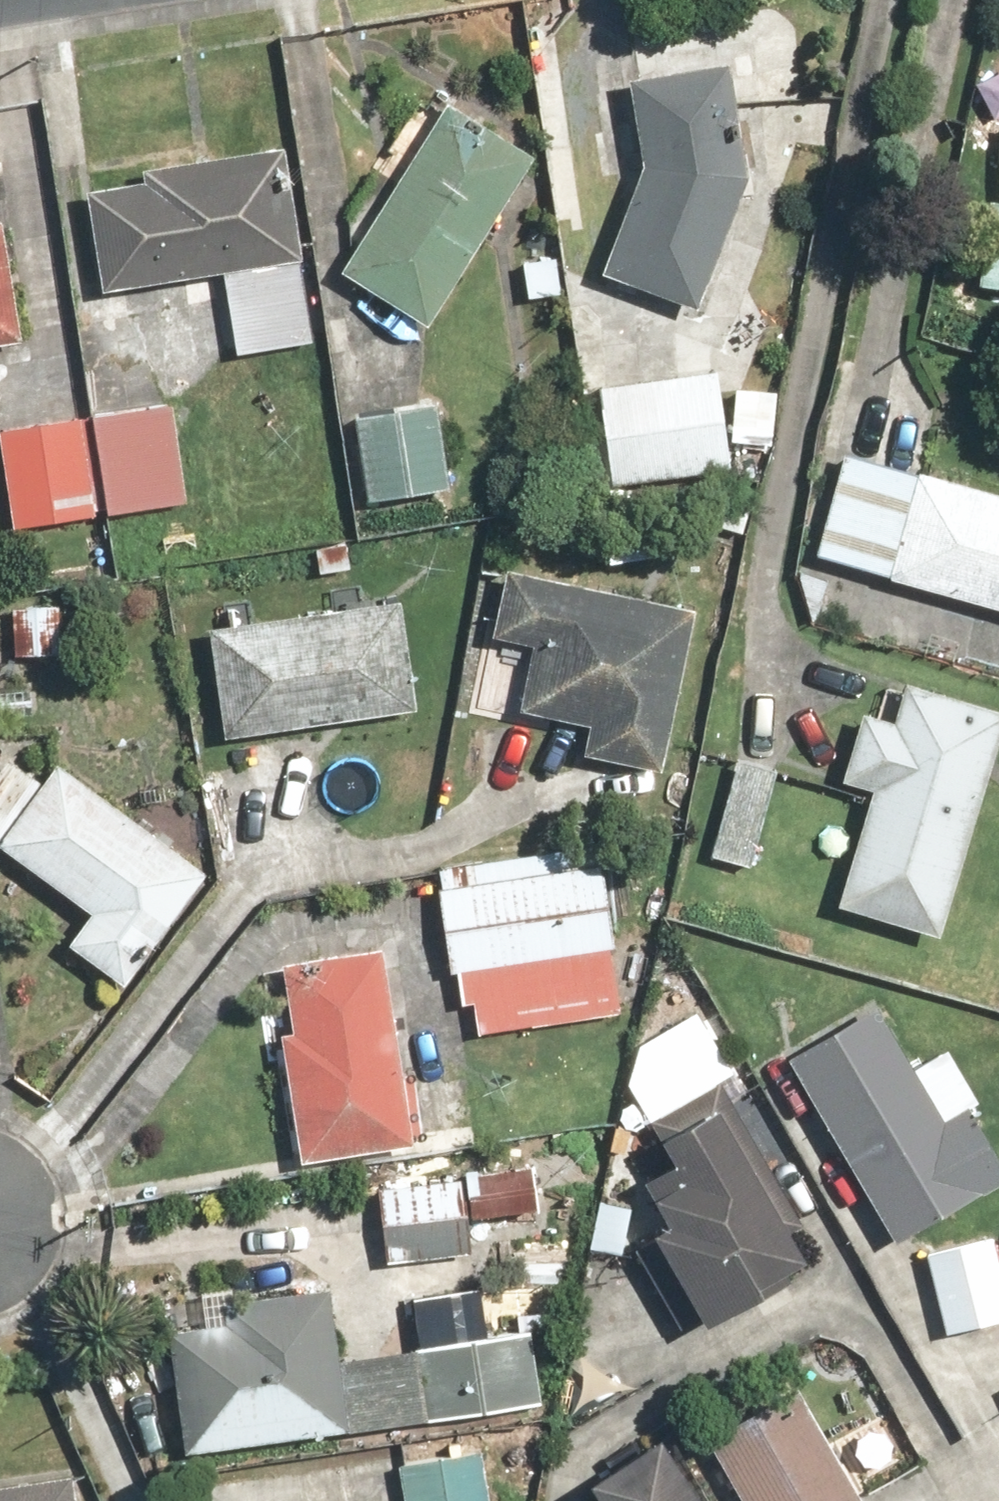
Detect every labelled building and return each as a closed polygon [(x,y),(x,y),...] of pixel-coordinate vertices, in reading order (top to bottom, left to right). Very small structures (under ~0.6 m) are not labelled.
[(686,306),(738,172),(719,57),(615,73),(630,167),(590,269),(686,306)] [(416,322),(522,152),(434,97),(328,267),(416,322)] [(76,186),(90,288),(290,259),(273,143),(128,164),(130,178),(76,186)] [(979,202),(973,284),(998,286),(998,203),(979,202)] [(11,338),(0,269),(0,340),(11,338)] [(710,368),(599,383),(613,484),(725,468),(710,368)] [(110,417),(128,514),(204,500),(186,403),(110,417)] [(450,408),(364,421),(377,501),(463,488),(450,408)] [(108,518),(90,421),(5,437),(23,534),(108,518)] [(805,556),(998,610),(998,492),(836,447),(805,556)] [(744,500),(693,489),(685,527),(736,538),(744,500)] [(682,606),(495,566),(481,636),(522,644),(508,708),(579,723),(572,755),(647,771),(682,606)] [(197,627),(212,734),(405,706),(389,600),(197,627)] [(65,604),(12,609),(17,664),(70,659),(65,604)] [(995,708),(891,679),(879,719),(848,710),(829,777),(860,786),(827,903),(932,933),(995,708)] [(772,770),(728,757),(698,862),(742,875),(772,770)] [(81,909),(57,942),(114,984),(196,872),(43,760),(29,779),(0,758),(0,850),(81,909)] [(432,972),(448,970),(452,1006),(465,1004),(470,1037),(606,1019),(596,946),(615,943),(603,850),(419,874),(432,972)] [(400,1142),(370,947),(272,962),(282,1031),(270,1032),(289,1159),(400,1142)] [(866,1002),(776,1054),(884,1237),(994,1173),(953,1104),(932,1116),(866,1002)] [(793,1221),(710,1079),(634,1122),(664,1174),(633,1192),(647,1217),(629,1227),(681,1316),(786,1255),(773,1232),(793,1221)] [(450,1162),(451,1174),(455,1223),(530,1216),(524,1155),(450,1162)] [(451,1174),(369,1181),(380,1306),(462,1298),(455,1223),(451,1174)] [(623,1198),(587,1192),(578,1248),(614,1254),(623,1198)] [(918,1256),(935,1335),(998,1319),(998,1280),(988,1238),(918,1256)] [(337,1428),(316,1281),(213,1295),(216,1322),(133,1333),(150,1454),(337,1428)] [(530,1315),(415,1332),(425,1406),(540,1389),(530,1315)] [(696,1434),(734,1500),(857,1500),(790,1382),(696,1434)] [(650,1435),(575,1485),(581,1500),(691,1500),(650,1435)] [(398,1452),(406,1500),(492,1500),(482,1438),(398,1452)] [(58,1471),(0,1480),(0,1500),(62,1500),(58,1471)]
